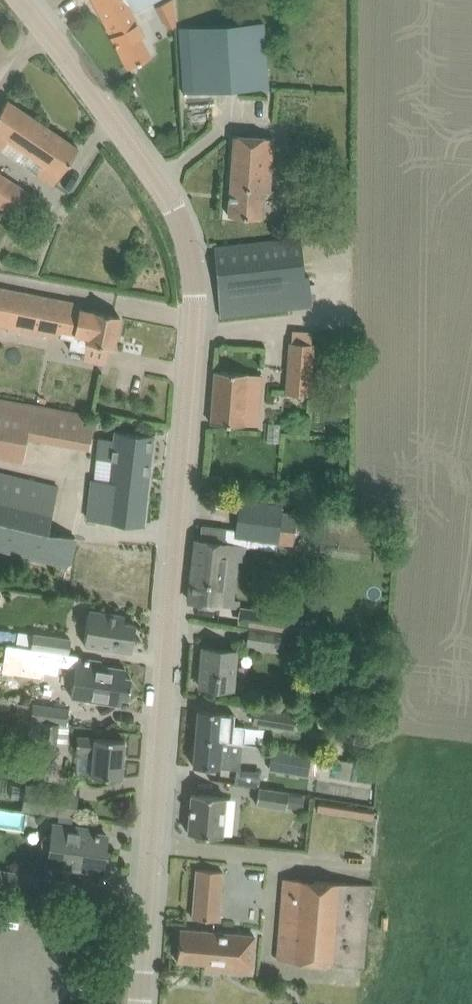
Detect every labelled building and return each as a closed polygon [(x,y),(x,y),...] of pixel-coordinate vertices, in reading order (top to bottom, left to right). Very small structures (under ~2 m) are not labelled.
[(112,34),(111,35),(128,66),(149,55),(140,37),(143,35),(131,12),(154,0),(94,0),(112,34)] [(177,24),(172,0),(155,0),(160,27),(177,24)] [(268,86),(267,84),(267,77),(263,22),(189,27),(193,92),(268,86)] [(1,150),(53,185),(63,170),(78,147),(6,99),(0,109),(0,150),(1,150)] [(227,214),(261,217),(263,191),(269,191),(273,138),(233,135),(227,214)] [(13,180),(0,172),(0,199),(13,180)] [(219,316),(239,314),(313,306),(310,283),(318,282),(317,275),(305,276),(301,237),(234,244),(214,246),(219,316)] [(70,338),(69,348),(85,351),(87,341),(113,347),(119,315),(92,310),(90,317),(79,314),(81,304),(0,287),(0,324),(70,338)] [(310,395),(310,389),(318,390),(320,375),(317,375),(319,344),(313,343),(289,342),(285,393),(310,395)] [(210,422),(244,425),(248,372),(214,370),(210,422)] [(23,460),(27,437),(78,446),(90,448),(93,424),(82,423),(83,413),(0,398),(0,455),(23,460)] [(144,524),(154,434),(114,430),(113,439),(100,438),(95,480),(91,479),(87,518),(144,524)] [(68,567),(75,537),(48,530),(58,486),(0,472),(0,550),(68,567)] [(297,511),(281,509),(281,506),(239,500),(235,536),(277,542),(277,540),(293,543),(297,511)] [(233,584),(223,584),(227,542),(223,541),(224,527),(202,525),(200,539),(196,538),(190,601),(221,604),(231,605),(233,584)] [(124,614),(105,611),(89,609),(84,643),(131,651),(135,623),(123,621),(124,614)] [(259,624),(260,611),(238,609),(237,621),(259,624)] [(275,630),(275,629),(249,626),(247,643),(272,647),(272,645),(292,647),(294,632),(275,630)] [(70,638),(17,630),(15,644),(29,645),(29,647),(68,652),(70,638)] [(237,649),(223,648),(203,646),(199,686),(234,689),(237,649)] [(101,660),(81,657),(77,656),(71,696),(120,703),(121,696),(127,697),(130,676),(124,675),(125,668),(100,664),(101,660)] [(68,708),(31,703),(17,701),(14,715),(29,717),(66,722),(68,708)] [(293,728),(295,712),(256,707),(254,721),(293,728)] [(224,711),(219,711),(199,708),(196,737),(218,739),(242,744),(244,726),(234,725),(235,715),(230,714),(230,712),(224,712),(224,711)] [(66,745),(68,724),(43,721),(43,720),(31,719),(29,741),(66,745)] [(124,739),(104,738),(77,735),(75,750),(93,752),(91,774),(121,777),(124,739)] [(218,739),(196,737),(193,765),(219,768),(219,766),(239,768),(242,744),(218,739)] [(307,774),(310,757),(310,753),(272,748),(269,768),(307,774)] [(47,784),(25,781),(21,809),(59,814),(72,816),(75,816),(78,793),(46,788),(47,784)] [(255,802),(286,807),(286,806),(288,792),(288,791),(258,786),(255,802)] [(225,795),(211,794),(191,792),(188,832),(221,835),(225,795)] [(288,792),(286,806),(301,808),(303,795),(288,792)] [(373,809),(318,800),(316,810),(372,818),(373,809)] [(72,816),(59,814),(57,825),(52,824),(51,835),(45,835),(42,836),(41,845),(44,850),(49,851),(48,856),(68,859),(67,866),(102,871),(106,834),(79,830),(79,827),(71,826),(72,816)] [(222,870),(196,868),(192,917),(218,919),(222,870)] [(0,870),(0,884),(36,889),(38,875),(0,870)] [(277,959),(297,960),(363,965),(368,900),(374,901),(375,884),(283,877),(277,959)] [(205,959),(228,961),(227,970),(251,972),(254,934),(179,928),(177,960),(205,962),(205,959)]
